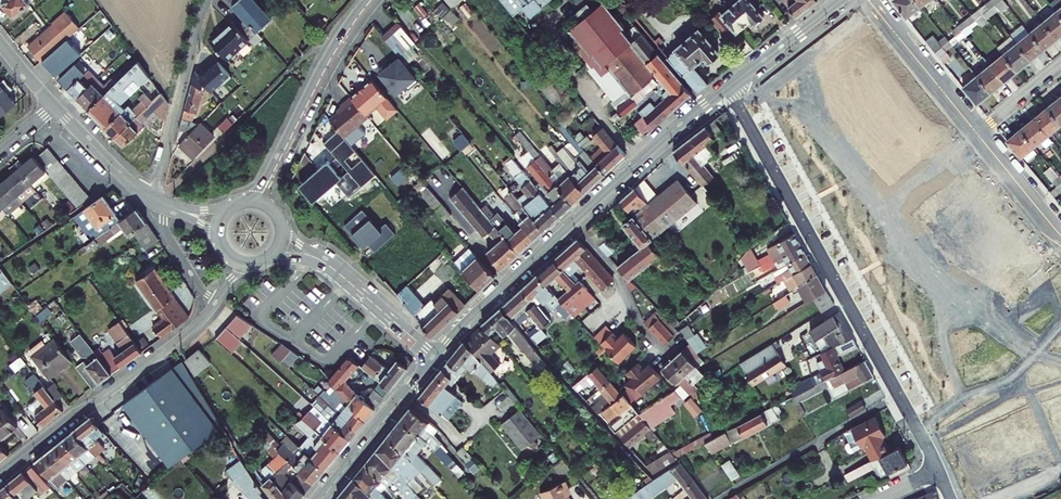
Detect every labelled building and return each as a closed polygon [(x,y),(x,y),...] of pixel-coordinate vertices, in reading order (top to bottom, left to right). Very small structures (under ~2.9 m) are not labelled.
[(26,0),(7,0),(3,4),(2,4),(14,18),(30,4),(26,0)] [(515,13),(523,7),(531,16),(550,0),(504,0),(515,13)] [(580,9),(588,3),(591,0),(573,0),(580,9)] [(591,0),(588,3),(593,10),(604,1),(605,0),(591,0)] [(710,19),(744,57),(754,50),(738,30),(751,19),(755,24),(764,15),(751,0),(738,0),(722,14),(719,11),(713,17),(708,12),(705,15),(710,19)] [(796,17),(818,0),(783,0),(796,17)] [(920,8),(915,0),(893,0),(906,18),(920,8)] [(1051,4),(1057,10),(1060,16),(1060,0),(1057,0),(1051,4)] [(242,23),(244,25),(245,25),(258,39),(271,27),(247,1),(233,14),(242,23)] [(656,105),(666,116),(669,114),(673,111),(663,100),(664,99),(648,81),(647,82),(641,74),(649,66),(630,43),(632,42),(626,33),(622,29),(624,27),(604,1),(593,10),(588,3),(580,9),(572,15),(578,22),(570,29),(580,41),(575,45),(593,67),(589,70),(608,93),(615,87),(621,94),(613,100),(611,102),(618,111),(619,110),(623,115),(635,105),(637,103),(634,100),(637,97),(639,100),(646,95),(655,106),(656,105)] [(413,7),(423,19),(429,14),(419,2),(413,7)] [(434,9),(442,18),(450,10),(443,2),(434,9)] [(442,18),(451,27),(460,18),(450,10),(442,18)] [(1043,21),(1058,39),(1060,36),(1060,16),(1057,10),(1043,21)] [(66,14),(28,47),(41,62),(79,28),(66,14)] [(1044,50),(1058,39),(1043,21),(1030,32),(1044,50)] [(229,70),(239,61),(236,59),(249,46),(257,39),(244,25),(242,23),(234,31),(236,32),(229,40),(227,38),(213,51),(229,70)] [(384,38),(400,57),(415,43),(399,23),(384,38)] [(682,103),(692,94),(634,26),(626,33),(632,42),(630,43),(649,66),(641,74),(647,82),(648,81),(664,99),(663,100),(673,111),(682,103)] [(699,29),(667,57),(698,92),(708,85),(692,66),(699,60),(704,55),(709,61),(719,52),(699,29)] [(236,32),(234,31),(227,38),(229,40),(236,32)] [(1031,60),(1044,50),(1030,32),(1017,43),(1031,60)] [(937,54),(945,48),(936,37),(928,43),(937,54)] [(1018,71),(1031,60),(1017,43),(1011,37),(998,48),(1003,54),(1018,71)] [(62,44),(43,61),(57,75),(78,57),(70,48),(68,50),(62,44)] [(236,59),(239,61),(251,49),(249,46),(236,59)] [(937,54),(946,65),(954,59),(945,48),(937,54)] [(1018,71),(1003,54),(990,64),(1004,82),(1018,71)] [(699,60),(704,65),(709,61),(704,55),(699,60)] [(410,90),(420,82),(400,58),(389,69),(388,68),(380,75),(397,95),(407,87),(410,90)] [(59,79),(77,98),(97,79),(79,60),(59,79)] [(204,91),(219,76),(204,60),(202,61),(191,94),(203,98),(205,92),(204,91)] [(104,95),(89,110),(106,127),(125,109),(121,104),(149,76),(138,61),(116,83),(112,87),(104,95)] [(1004,82),(990,64),(977,75),(991,93),(1004,82)] [(537,80),(556,103),(573,88),(555,65),(537,80)] [(991,93),(977,75),(963,87),(977,104),(991,93)] [(232,90),(219,76),(204,91),(205,92),(222,109),(224,112),(235,101),(231,96),(236,92),(234,89),(232,90)] [(373,78),(351,97),(352,97),(367,115),(378,105),(388,117),(398,108),(373,78)] [(97,79),(77,98),(89,110),(104,95),(112,87),(116,83),(111,79),(104,86),(97,79)] [(4,87),(0,90),(0,114),(13,103),(5,94),(9,91),(4,87)] [(608,93),(613,100),(621,94),(615,87),(608,93)] [(106,127),(115,137),(152,101),(144,92),(139,97),(143,100),(133,110),(128,105),(125,109),(106,127)] [(152,101),(115,137),(124,146),(155,116),(154,115),(156,113),(164,121),(169,103),(161,92),(152,101)] [(205,92),(203,98),(192,132),(181,128),(176,152),(178,154),(181,151),(201,130),(222,109),(205,92)] [(192,132),(203,98),(191,94),(181,128),(192,132)] [(635,123),(646,135),(651,130),(660,122),(666,116),(656,105),(655,106),(646,95),(639,100),(637,97),(634,100),(637,103),(635,105),(644,115),(635,123)] [(344,108),(330,121),(345,137),(368,117),(367,115),(352,97),(342,106),(344,108)] [(561,122),(567,129),(574,116),(586,107),(581,101),(559,119),(561,122)] [(1060,129),(1060,103),(1059,101),(1046,112),(1060,129)] [(221,134),(226,138),(249,115),(241,107),(230,119),(233,122),(221,134)] [(618,111),(612,116),(616,121),(621,116),(618,111)] [(1047,140),(1060,129),(1046,112),(1033,122),(1047,140)] [(723,132),(714,120),(674,151),(703,186),(714,177),(703,164),(716,154),(708,144),(723,132)] [(601,178),(606,174),(591,158),(591,157),(583,148),(574,137),(567,129),(561,122),(557,125),(570,141),(565,146),(596,183),(601,178)] [(1034,151),(1047,140),(1033,122),(1019,133),(1034,151)] [(615,165),(626,154),(603,127),(593,135),(602,146),(598,149),(599,150),(591,157),(591,158),(606,174),(615,165)] [(214,144),(201,130),(181,151),(194,164),(214,144)] [(376,175),(338,130),(323,143),(333,154),(298,185),(313,202),(336,182),(349,197),(376,175)] [(515,134),(536,159),(540,155),(520,130),(515,134)] [(574,137),(583,148),(592,142),(587,136),(585,137),(580,132),(574,137)] [(461,150),(471,142),(463,133),(454,141),(461,150)] [(1006,144),(1021,162),(1034,151),(1019,133),(1006,144)] [(549,149),(554,156),(558,152),(551,144),(548,147),(549,149)] [(564,168),(586,192),(590,188),(596,183),(565,146),(558,152),(554,156),(560,163),(564,168)] [(35,158),(41,165),(53,154),(48,148),(35,158)] [(41,165),(46,171),(59,160),(53,154),(41,165)] [(573,204),(586,192),(564,168),(560,163),(552,170),(540,155),(536,159),(558,186),(573,204)] [(15,164),(35,188),(50,175),(46,171),(41,165),(35,158),(34,156),(24,165),(19,159),(15,164)] [(530,214),(544,231),(560,217),(540,192),(535,187),(512,158),(505,163),(511,169),(509,171),(521,184),(520,185),(526,193),(518,199),(530,214)] [(540,192),(560,217),(573,204),(558,186),(536,159),(528,166),(541,182),(535,187),(540,192)] [(50,175),(52,177),(64,167),(59,160),(46,171),(50,175)] [(35,188),(15,164),(9,168),(14,173),(4,181),(23,203),(37,190),(35,188)] [(52,177),(57,183),(69,173),(64,167),(52,177)] [(57,183),(62,190),(75,179),(69,173),(57,183)] [(62,190),(67,196),(80,185),(75,179),(62,190)] [(657,196),(643,180),(634,187),(648,203),(633,215),(653,239),(697,203),(678,179),(657,196)] [(422,180),(415,186),(445,220),(451,215),(422,180)] [(4,181),(0,185),(0,206),(2,208),(8,215),(23,203),(4,181)] [(67,196),(73,202),(85,191),(80,185),(67,196)] [(517,211),(514,215),(523,226),(535,240),(544,231),(530,214),(518,199),(507,186),(502,191),(517,211)] [(502,269),(519,254),(481,208),(463,187),(450,198),(483,237),(488,232),(497,243),(487,252),(502,269)] [(648,203),(634,187),(621,200),(633,215),(648,203)] [(1057,205),(1060,202),(1060,187),(1050,196),(1057,205)] [(73,202),(78,208),(91,198),(85,191),(73,202)] [(103,196),(76,215),(89,233),(94,230),(98,227),(103,233),(121,220),(103,196)] [(519,254),(535,240),(523,226),(515,233),(498,212),(494,215),(486,205),(481,208),(519,254)] [(153,231),(137,208),(121,220),(103,233),(98,236),(85,245),(88,249),(89,250),(98,244),(99,245),(124,227),(130,235),(134,232),(140,240),(153,231)] [(364,247),(368,243),(375,252),(395,233),(385,223),(380,228),(362,209),(344,225),(364,247)] [(641,247),(649,242),(653,239),(633,215),(623,224),(641,247)] [(609,256),(618,248),(595,223),(587,231),(609,256)] [(94,230),(98,236),(103,233),(98,227),(94,230)] [(140,240),(146,249),(159,240),(153,231),(140,240)] [(758,260),(761,266),(801,244),(795,233),(767,248),(770,253),(758,260)] [(563,269),(574,259),(586,248),(578,238),(554,259),(563,269)] [(638,250),(641,247),(634,238),(630,241),(638,250)] [(649,242),(641,247),(638,250),(618,266),(629,279),(652,260),(659,255),(649,242)] [(801,244),(761,266),(764,271),(776,265),(778,269),(806,254),(801,244)] [(79,250),(82,254),(88,249),(85,245),(79,250)] [(748,249),(741,258),(744,264),(746,266),(749,272),(761,266),(758,260),(751,247),(748,249)] [(480,290),(495,276),(470,248),(454,262),(480,290)] [(582,268),(583,267),(603,290),(614,280),(586,248),(574,259),(581,266),(582,268)] [(773,272),(779,283),(784,280),(812,264),(806,254),(778,269),(773,272)] [(672,266),(659,255),(652,260),(663,270),(666,266),(670,269),(672,266)] [(538,274),(547,285),(556,276),(563,269),(554,259),(538,274)] [(581,266),(574,259),(563,269),(576,283),(579,280),(573,273),(581,266)] [(784,280),(790,291),(792,290),(817,274),(812,264),(784,280)] [(175,297),(155,268),(141,277),(139,275),(135,278),(164,318),(153,326),(161,337),(188,317),(174,297),(175,297)] [(576,283),(563,269),(556,276),(569,289),(576,283)] [(0,273),(0,293),(12,283),(3,271),(0,273)] [(547,285),(538,274),(521,289),(533,305),(536,303),(537,304),(542,301),(544,304),(546,302),(552,310),(556,307),(566,318),(568,315),(571,318),(573,316),(558,299),(547,285)] [(826,290),(817,274),(792,290),(794,293),(801,289),(807,302),(813,298),(826,290)] [(573,316),(574,317),(595,298),(579,280),(576,283),(569,289),(558,299),(573,316)] [(432,337),(465,305),(449,288),(428,309),(407,285),(396,294),(418,319),(422,325),(432,337)] [(504,305),(516,320),(526,311),(533,305),(521,289),(504,305)] [(822,312),(834,304),(826,290),(813,298),(822,312)] [(781,307),(790,301),(785,295),(777,300),(780,306),(781,307)] [(28,305),(35,314),(40,311),(42,309),(36,300),(28,305)] [(528,334),(530,337),(541,328),(550,320),(537,304),(536,303),(533,305),(526,311),(516,320),(519,324),(529,315),(538,325),(528,334)] [(540,370),(547,364),(501,308),(482,324),(484,326),(490,334),(497,327),(504,336),(507,333),(522,351),(524,349),(540,370)] [(665,344),(678,332),(657,309),(644,322),(665,344)] [(822,352),(853,338),(838,311),(810,330),(816,340),(822,352)] [(225,326),(238,338),(251,324),(236,313),(225,326)] [(99,357),(112,373),(142,351),(120,321),(108,330),(123,351),(115,356),(109,348),(103,353),(99,357)] [(472,337),(484,326),(482,324),(471,335),(472,337)] [(594,337),(600,343),(612,331),(606,325),(594,337)] [(681,330),(687,339),(694,335),(688,325),(681,330)] [(241,341),(238,338),(225,326),(214,338),(230,352),(241,341)] [(490,334),(484,326),(472,337),(471,335),(464,340),(477,356),(488,368),(497,361),(491,354),(500,345),(490,334)] [(541,328),(530,337),(536,344),(547,335),(541,328)] [(92,388),(112,373),(99,357),(95,351),(78,329),(71,335),(79,345),(74,349),(84,361),(76,368),(92,388)] [(613,332),(612,331),(600,343),(619,362),(636,345),(624,332),(618,337),(613,332)] [(707,347),(697,333),(694,335),(687,339),(690,343),(697,353),(707,347)] [(835,356),(857,346),(853,338),(822,352),(820,353),(824,359),(816,363),(821,372),(812,377),(815,385),(843,371),(835,356)] [(48,374),(50,377),(72,360),(55,339),(47,345),(43,340),(30,350),(34,355),(33,356),(42,367),(39,369),(45,377),(48,374)] [(495,397),(504,390),(477,356),(464,340),(443,367),(451,378),(455,382),(468,367),(492,386),(489,389),(495,397)] [(779,346),(776,341),(740,364),(753,385),(786,365),(776,348),(779,346)] [(271,355),(280,361),(288,349),(279,343),(271,355)] [(690,343),(672,360),(698,387),(703,392),(707,387),(699,378),(704,373),(698,367),(704,362),(697,353),(690,343)] [(595,351),(599,355),(606,349),(601,345),(595,351)] [(99,357),(103,353),(99,348),(95,351),(99,357)] [(288,365),(295,354),(288,349),(280,361),(288,365)] [(398,355),(399,356),(410,364),(415,359),(402,349),(398,355)] [(200,351),(183,362),(193,377),(210,365),(200,351)] [(373,355),(363,367),(392,389),(410,364),(399,356),(390,367),(373,355)] [(16,372),(26,363),(21,356),(10,365),(16,372)] [(357,371),(362,366),(350,357),(327,378),(336,388),(359,412),(369,420),(392,389),(381,381),(376,390),(367,402),(363,400),(365,398),(361,395),(359,396),(346,382),(357,371)] [(672,360),(662,369),(676,384),(679,381),(691,394),(693,391),(695,398),(699,397),(696,389),(698,387),(672,360)] [(874,376),(865,360),(843,371),(815,385),(794,396),(791,397),(795,403),(798,402),(829,385),(835,396),(874,376)] [(488,368),(491,372),(500,364),(497,361),(488,368)] [(639,362),(626,372),(631,378),(625,383),(630,389),(625,392),(632,401),(661,378),(649,363),(644,368),(639,362)] [(222,432),(181,366),(128,407),(177,466),(182,462),(222,432)] [(597,366),(573,386),(578,391),(587,383),(590,386),(595,382),(601,388),(610,380),(597,366)] [(429,405),(445,385),(451,378),(443,367),(419,396),(429,405)] [(44,427),(63,411),(55,401),(46,389),(34,373),(26,380),(47,406),(35,415),(44,427)] [(794,396),(815,385),(812,377),(799,383),(798,382),(789,386),(794,396)] [(451,378),(445,385),(450,389),(455,382),(451,378)] [(607,395),(592,407),(599,414),(604,410),(622,395),(610,380),(601,388),(607,395)] [(54,382),(46,389),(55,401),(62,396),(56,387),(58,386),(54,382)] [(441,414),(456,396),(457,395),(450,389),(445,385),(429,405),(441,414)] [(319,395),(360,431),(369,420),(359,412),(336,388),(330,395),(324,390),(319,395)] [(675,390),(639,414),(642,418),(651,428),(653,431),(656,429),(654,426),(676,412),(670,404),(681,397),(675,390)] [(625,392),(623,394),(630,402),(632,401),(625,392)] [(611,426),(616,432),(639,413),(630,402),(623,394),(622,395),(604,410),(611,419),(619,413),(622,417),(611,426)] [(328,420),(353,441),(360,431),(319,395),(315,400),(325,409),(321,413),(328,420)] [(456,396),(441,414),(448,420),(463,401),(456,396)] [(703,410),(691,397),(684,403),(695,417),(703,410)] [(847,409),(851,417),(866,408),(861,400),(847,409)] [(795,403),(802,415),(806,413),(798,402),(795,403)] [(781,411),(777,405),(713,439),(705,443),(712,453),(733,442),(732,442),(737,439),(737,440),(778,418),(776,414),(781,411)] [(304,418),(343,453),(353,441),(328,420),(321,413),(315,406),(304,418)] [(438,429),(411,407),(400,420),(427,441),(452,469),(457,464),(442,448),(444,446),(434,435),(438,429)] [(4,409),(0,412),(0,441),(18,427),(4,409)] [(520,409),(501,424),(521,449),(540,434),(520,409)] [(639,414),(617,433),(629,447),(645,434),(652,442),(658,437),(653,431),(651,428),(642,418),(639,414)] [(104,431),(92,416),(73,431),(100,459),(103,462),(105,460),(100,453),(105,449),(95,438),(104,431)] [(872,460),(889,451),(882,436),(886,435),(876,416),(852,429),(852,427),(844,432),(849,441),(846,443),(845,446),(848,451),(851,452),(865,446),(872,460)] [(321,451),(314,459),(328,471),(343,453),(304,418),(295,424),(318,445),(317,447),(321,451)] [(427,441),(400,420),(387,436),(411,461),(420,470),(435,486),(441,479),(417,454),(427,441)] [(100,459),(73,431),(64,438),(79,456),(86,464),(94,457),(98,461),(100,459)] [(679,456),(713,439),(710,432),(675,450),(671,452),(676,458),(679,456)] [(411,461),(387,436),(376,450),(407,483),(414,477),(420,470),(411,461)] [(76,471),(86,464),(79,456),(64,438),(54,446),(70,463),(76,471)] [(9,454),(0,442),(0,461),(9,454)] [(303,474),(316,485),(328,471),(314,459),(309,465),(284,444),(277,453),(280,456),(290,464),(294,467),(303,474)] [(54,446),(45,453),(60,471),(67,479),(76,471),(70,463),(54,446)] [(462,446),(456,452),(466,462),(472,457),(462,446)] [(872,460),(845,474),(848,481),(876,467),(881,477),(889,473),(891,477),(911,468),(899,446),(889,451),(872,460)] [(365,463),(382,481),(387,487),(393,481),(410,498),(417,493),(407,483),(376,450),(365,463)] [(671,452),(647,467),(653,473),(677,459),(676,458),(671,452)] [(45,453),(35,461),(51,479),(49,480),(55,488),(67,479),(60,471),(45,453)] [(264,486),(265,488),(273,498),(287,498),(285,498),(287,496),(273,478),(290,464),(280,456),(272,462),(273,464),(263,473),(270,482),(264,486)] [(260,494),(263,492),(241,460),(226,471),(234,481),(245,492),(252,498),(265,498),(260,494)] [(731,480),(739,474),(730,460),(722,465),(731,480)] [(626,498),(627,498),(641,498),(667,483),(669,486),(677,479),(684,489),(694,482),(680,462),(635,493),(626,498)] [(365,463),(354,477),(375,498),(387,498),(381,493),(375,487),(382,481),(365,463)] [(287,498),(305,498),(316,485),(303,474),(294,484),(286,476),(294,467),(290,464),(273,478),(287,496),(285,498),(287,498)] [(459,477),(464,472),(457,464),(452,469),(459,477)] [(31,465),(6,485),(18,498),(32,498),(30,497),(38,490),(41,495),(50,487),(31,465)] [(337,497),(339,498),(375,498),(354,477),(337,497)] [(407,483),(417,493),(423,487),(414,477),(407,483)] [(375,487),(381,493),(387,487),(382,481),(375,487)] [(544,498),(570,498),(566,490),(569,489),(565,481),(541,492),(544,498)] [(694,482),(684,489),(692,498),(691,498),(708,498),(694,482)] [(0,490),(0,498),(1,498),(18,498),(6,485),(0,490)] [(147,487),(137,497),(139,498),(160,498),(147,487)] [(934,491),(916,498),(937,498),(934,491)]
